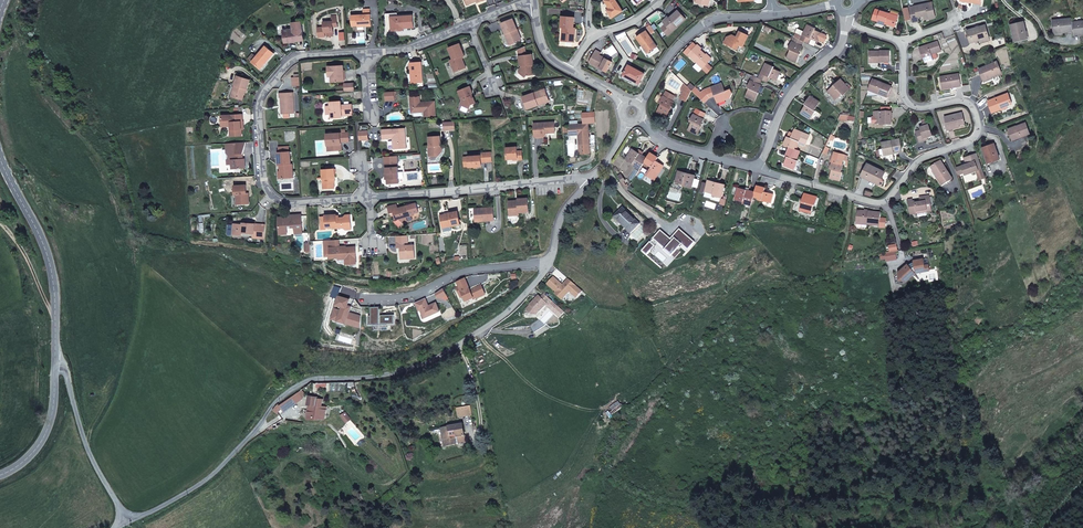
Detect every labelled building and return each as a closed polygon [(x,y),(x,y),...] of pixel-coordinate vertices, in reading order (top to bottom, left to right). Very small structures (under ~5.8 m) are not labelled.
[(616,0),(605,0),(609,6),(610,6),(611,8),(610,8),(607,10),(612,18),(623,11),(616,0)] [(935,17),(932,3),(910,7),(913,22),(919,21),(918,17),(924,16),(929,15),(929,19),(935,17)] [(895,26),(898,16),(876,9),(873,19),(878,21),(878,19),(886,21),(885,23),(895,26)] [(677,27),(686,19),(678,11),(669,19),(668,17),(663,22),(666,25),(668,27),(663,30),(668,35),(677,27)] [(391,17),(413,16),(413,14),(397,15),(397,13),(385,14),(386,26),(391,25),(391,17)] [(371,24),(371,14),(370,14),(364,15),(351,16),(352,26),(358,26),(358,27),(365,27),(365,24),(371,24)] [(338,27),(337,15),(332,16),(332,21),(324,22),(324,27),(318,28),(319,36),(320,37),(325,36),(325,33),(327,32),(328,36),(332,36),(331,32),(334,32),(333,27),(338,27)] [(414,27),(413,16),(391,17),(391,25),(392,31),(399,30),(399,27),(401,27),(403,28),(414,27)] [(574,42),(575,28),(574,28),(575,18),(562,16),(561,27),(563,27),(563,35),(565,35),(565,41),(574,42)] [(1072,23),(1072,18),(1053,20),(1054,31),(1063,30),(1063,32),(1073,31),(1072,23)] [(521,39),(513,19),(501,24),(506,34),(507,33),(508,36),(507,37),(506,37),(508,41),(509,45),(515,43),(515,42),(521,39)] [(1072,23),(1073,31),(1074,33),(1079,33),(1079,35),(1082,34),(1082,21),(1072,23)] [(304,38),(301,22),(293,23),(293,29),(283,30),(285,43),(299,41),(299,39),(304,38)] [(1026,32),(1023,22),(1011,25),(1015,41),(1025,38),(1024,32),(1026,32)] [(655,32),(650,25),(647,27),(652,34),(655,32)] [(822,33),(816,31),(816,32),(814,31),(816,29),(807,25),(804,32),(800,40),(803,41),(809,44),(811,38),(818,42),(822,33)] [(989,37),(985,25),(967,31),(971,43),(980,40),(989,37)] [(797,29),(794,37),(800,40),(804,32),(797,29)] [(657,47),(646,31),(637,38),(642,46),(644,45),(649,53),(657,47)] [(743,47),(748,35),(740,31),(737,37),(736,38),(733,37),(732,35),(727,37),(724,43),(737,49),(739,45),(743,47)] [(799,53),(802,47),(801,46),(803,41),(800,40),(794,37),(788,49),(790,50),(787,58),(796,62),(800,54),(799,53)] [(925,63),(934,60),(933,60),(937,59),(938,57),(937,53),(941,52),(938,42),(920,48),(925,63)] [(466,68),(461,56),(464,55),(460,44),(449,48),(453,59),(450,60),(455,72),(466,68)] [(711,60),(700,50),(702,48),(697,45),(688,54),(703,68),(707,63),(711,60)] [(267,62),(274,53),(266,46),(256,57),(252,62),(259,68),(265,61),(267,62)] [(534,75),(533,65),(534,65),(532,54),(526,55),(525,49),(518,50),(519,56),(520,66),(522,66),(522,69),(519,73),(525,78),(527,76),(534,75)] [(612,62),(599,55),(601,52),(596,50),(595,53),(595,52),(589,62),(607,72),(612,62)] [(890,63),(890,52),(870,52),(870,62),(881,62),(881,63),(890,63)] [(252,62),(256,57),(253,54),(248,59),(252,62)] [(423,82),(422,62),(411,63),(411,73),(413,73),(413,83),(423,82)] [(1002,73),(997,62),(979,69),(981,74),(984,73),(986,80),(1002,73)] [(707,72),(711,67),(707,63),(703,68),(707,72)] [(776,80),(780,72),(775,69),(774,70),(773,70),(774,67),(766,63),(759,78),(762,80),(767,82),(769,77),(776,80)] [(345,81),(343,65),(328,66),(329,77),(331,76),(332,82),(345,81)] [(639,84),(645,74),(629,65),(624,74),(631,78),(630,79),(639,84)] [(961,87),(959,75),(941,78),(943,88),(951,87),(952,89),(961,87)] [(243,98),(246,89),(247,89),(250,80),(238,76),(234,85),(236,86),(233,97),(238,98),(239,97),(243,98)] [(758,92),(761,85),(760,85),(762,80),(759,78),(754,76),(753,76),(752,76),(747,88),(749,88),(746,96),(755,101),(759,93),(758,92)] [(301,86),(300,77),(292,78),(293,86),(301,86)] [(843,95),(850,89),(841,79),(836,84),(835,85),(834,85),(828,91),(836,99),(842,94),(843,95)] [(888,98),(892,87),(873,80),(870,90),(879,93),(878,95),(888,98)] [(354,92),(354,83),(344,84),(345,92),(354,92)] [(725,91),(722,83),(706,89),(710,97),(715,95),(717,103),(726,99),(724,94),(723,94),(722,92),(725,91)] [(686,101),(692,90),(685,84),(681,90),(684,91),(680,98),(686,101)] [(476,103),(474,97),(472,98),(471,94),(473,93),(470,87),(459,91),(462,100),(460,105),(470,109),(472,105),(476,103)] [(710,97),(706,89),(705,90),(701,92),(695,87),(692,90),(704,102),(710,97)] [(538,103),(549,99),(545,89),(544,89),(538,91),(523,97),(527,107),(528,109),(538,105),(538,103)] [(395,100),(394,91),(385,92),(386,101),(395,100)] [(670,108),(674,102),(672,101),(675,96),(666,91),(660,103),(662,104),(657,111),(666,117),(671,109),(670,108)] [(294,113),(293,92),(280,93),(280,98),(281,98),(282,114),(294,113)] [(1012,104),(1008,94),(988,101),(992,113),(1001,109),(1001,108),(1007,106),(1012,104)] [(436,116),(435,101),(420,102),(420,96),(410,97),(411,108),(413,107),(414,113),(422,112),(422,110),(424,110),(424,112),(424,117),(436,116)] [(810,119),(815,111),(814,110),(820,102),(810,96),(805,104),(807,106),(806,107),(805,106),(801,113),(810,119)] [(353,113),(352,105),(349,105),(345,105),(341,105),(341,102),(331,102),(331,106),(326,106),(327,114),(331,114),(332,118),(342,117),(342,115),(342,113),(353,113)] [(701,126),(704,119),(703,118),(705,114),(696,109),(690,121),(692,122),(688,130),(698,134),(702,126),(701,126)] [(892,126),(892,112),(881,113),(881,112),(874,112),(874,118),(877,118),(877,124),(881,124),(887,124),(887,125),(892,126)] [(965,124),(962,114),(945,118),(948,131),(954,130),(953,127),(959,125),(965,124)] [(242,130),(241,122),(243,122),(242,115),(222,116),(223,126),(227,126),(227,136),(242,135),(242,130)] [(455,130),(455,121),(453,122),(444,122),(444,130),(455,130)] [(555,133),(555,122),(534,123),(535,137),(545,136),(545,133),(545,132),(548,132),(548,133),(555,133)] [(933,136),(928,122),(923,123),(922,123),(923,124),(924,127),(920,129),(920,131),(916,132),(919,143),(924,141),(924,139),(927,138),(933,136)] [(1030,134),(1026,123),(1016,127),(1009,130),(1013,140),(1030,134)] [(590,144),(588,124),(577,124),(569,125),(569,133),(578,133),(579,135),(579,144),(590,144)] [(406,148),(405,129),(382,130),(383,139),(394,138),(395,149),(406,148)] [(806,144),(809,135),(794,129),(793,134),(790,132),(788,136),(787,136),(784,145),(790,147),(795,149),(798,141),(806,144)] [(368,140),(368,131),(359,131),(359,140),(368,140)] [(349,141),(349,133),(327,134),(328,146),(333,145),(333,151),(342,150),(342,145),(340,145),(340,142),(341,142),(349,141)] [(443,151),(440,149),(440,146),(441,144),(440,136),(429,137),(429,146),(429,156),(436,156),(438,157),(443,151)] [(902,151),(900,139),(882,142),(884,149),(885,154),(891,153),(892,155),(894,155),(894,153),(902,151)] [(242,158),(242,154),(243,154),(246,142),(226,143),(227,153),(229,155),(229,159),(227,160),(227,165),(232,165),(233,169),(246,168),(245,158),(242,158)] [(590,144),(579,144),(580,154),(590,153),(590,144)] [(1000,159),(994,144),(982,148),(988,164),(1000,159)] [(279,147),(279,152),(278,153),(279,165),(280,165),(280,166),(281,166),(282,168),(280,169),(280,171),(281,178),(293,178),(292,164),(291,164),(290,152),(285,152),(289,152),(289,147),(279,147)] [(522,160),(522,151),(517,151),(517,147),(506,148),(507,159),(518,159),(518,160),(522,160)] [(796,160),(800,151),(795,149),(790,147),(786,156),(788,157),(788,159),(787,158),(784,165),(794,169),(798,161),(796,160)] [(644,162),(647,158),(633,149),(626,159),(633,163),(632,164),(640,169),(644,162)] [(892,155),(891,153),(885,154),(884,149),(881,149),(882,155),(882,157),(892,155)] [(492,162),(492,152),(481,153),(481,155),(468,156),(468,157),(464,157),(464,167),(469,166),(469,167),(482,166),(482,162),(492,162)] [(841,172),(843,164),(842,164),(844,155),(834,152),(833,156),(832,161),(830,169),(832,169),(830,178),(840,181),(842,172),(841,172)] [(647,158),(644,162),(652,167),(646,175),(654,180),(664,166),(656,161),(658,157),(651,153),(647,158)] [(985,178),(977,154),(965,158),(967,163),(968,164),(967,166),(965,165),(962,166),(965,173),(968,171),(969,173),(977,171),(980,180),(985,178)] [(399,178),(398,162),(385,163),(385,168),(386,168),(387,179),(398,178),(399,178)] [(952,180),(941,162),(931,167),(938,178),(937,178),(942,186),(952,180)] [(881,178),(884,172),(867,164),(861,176),(877,184),(880,178),(881,178)] [(965,173),(962,166),(956,168),(958,175),(965,173)] [(335,188),(334,179),(336,179),(335,169),(322,170),(324,189),(335,188)] [(692,188),(695,175),(678,171),(675,182),(676,182),(683,184),(683,186),(692,188)] [(721,197),(725,185),(708,180),(705,191),(704,196),(712,198),(713,195),(721,197)] [(249,202),(249,197),(247,197),(247,194),(246,185),(234,186),(235,194),(236,194),(237,204),(244,204),(244,202),(249,202)] [(771,203),(773,194),(764,192),(765,188),(757,186),(755,192),(754,197),(762,199),(762,200),(771,203)] [(754,197),(755,192),(749,191),(745,190),(738,188),(735,199),(743,201),(743,203),(751,205),(754,197)] [(815,206),(818,198),(805,194),(800,211),(811,214),(814,206),(815,206)] [(932,211),(929,196),(920,197),(920,200),(921,202),(918,203),(918,201),(913,202),(909,202),(911,215),(918,214),(917,212),(927,211),(927,212),(932,211)] [(529,212),(528,198),(518,199),(518,200),(518,202),(516,202),(516,201),(509,201),(509,213),(513,215),(519,215),(519,213),(529,212)] [(419,212),(417,203),(412,204),(411,203),(407,204),(407,205),(403,207),(399,210),(397,204),(388,206),(390,213),(394,212),(396,219),(399,218),(403,222),(408,221),(407,217),(415,215),(414,213),(419,212)] [(494,220),(493,207),(475,209),(476,221),(494,220)] [(640,224),(623,208),(614,217),(631,233),(640,224)] [(460,224),(458,211),(449,213),(449,214),(440,215),(442,227),(451,225),(451,226),(460,224)] [(879,226),(881,213),(858,211),(857,222),(868,223),(868,225),(879,226)] [(351,229),(350,217),(344,217),(342,219),(339,219),(339,217),(339,215),(337,216),(337,214),(325,215),(325,216),(326,223),(320,224),(321,230),(326,229),(326,228),(333,227),(333,229),(343,228),(346,230),(351,229)] [(303,233),(301,215),(299,216),(299,220),(291,221),(291,219),(287,219),(287,217),(279,217),(280,233),(287,233),(287,228),(294,227),(295,233),(303,233)] [(254,233),(255,224),(243,223),(243,224),(234,224),(233,234),(242,235),(242,232),(254,233)] [(264,238),(265,225),(256,224),(255,233),(259,233),(258,238),(264,238)] [(670,232),(669,231),(661,240),(673,252),(681,244),(674,237),(670,232)] [(416,258),(415,245),(405,245),(405,242),(397,243),(397,248),(401,248),(401,259),(416,258)] [(677,256),(686,248),(681,244),(673,252),(677,256)] [(357,263),(356,247),(346,247),(346,248),(340,249),(340,247),(330,247),(331,256),(339,255),(339,258),(339,259),(345,259),(348,258),(349,264),(357,263)] [(897,259),(895,251),(885,253),(887,261),(897,259)] [(930,270),(928,258),(914,261),(914,262),(912,263),(911,264),(909,265),(908,264),(900,272),(899,272),(900,278),(907,280),(914,273),(915,273),(930,270)] [(907,280),(900,278),(899,272),(900,272),(898,270),(894,274),(896,283),(904,285),(916,275),(914,273),(907,280)] [(548,284),(564,298),(570,291),(571,292),(577,286),(568,279),(565,282),(566,283),(565,285),(563,285),(553,277),(548,284)] [(465,278),(456,281),(459,287),(456,288),(461,297),(463,296),(466,301),(476,296),(477,298),(486,294),(481,285),(470,290),(465,278)] [(577,286),(571,292),(577,297),(583,291),(577,286)] [(540,311),(547,304),(548,305),(552,301),(545,294),(541,298),(539,296),(527,309),(532,315),(535,314),(538,311),(540,311)] [(360,326),(361,316),(349,312),(349,310),(346,309),(347,305),(349,299),(338,295),(335,304),(341,306),(340,310),(334,308),(333,312),(334,312),(333,317),(337,319),(338,318),(346,320),(345,322),(354,325),(354,324),(360,326)] [(425,298),(416,302),(419,311),(421,310),(425,318),(440,311),(436,303),(429,306),(425,298)] [(371,314),(368,314),(368,323),(394,322),(394,313),(380,314),(380,305),(371,306),(371,314)] [(296,401),(302,398),(301,397),(298,392),(293,396),(280,405),(282,408),(284,411),(297,402),(296,401)] [(325,419),(327,407),(322,406),(317,406),(318,399),(318,397),(309,396),(308,405),(310,405),(310,409),(308,419),(325,419)] [(277,413),(282,408),(280,405),(279,404),(278,404),(276,406),(273,410),(277,413)] [(469,405),(456,407),(458,417),(471,414),(469,405)] [(350,419),(345,413),(341,416),(346,422),(350,419)] [(456,444),(455,438),(457,438),(457,437),(458,437),(459,443),(462,443),(465,442),(464,436),(462,424),(441,428),(444,446),(456,444)] [(348,433),(343,428),(339,431),(344,436),(348,433)]
